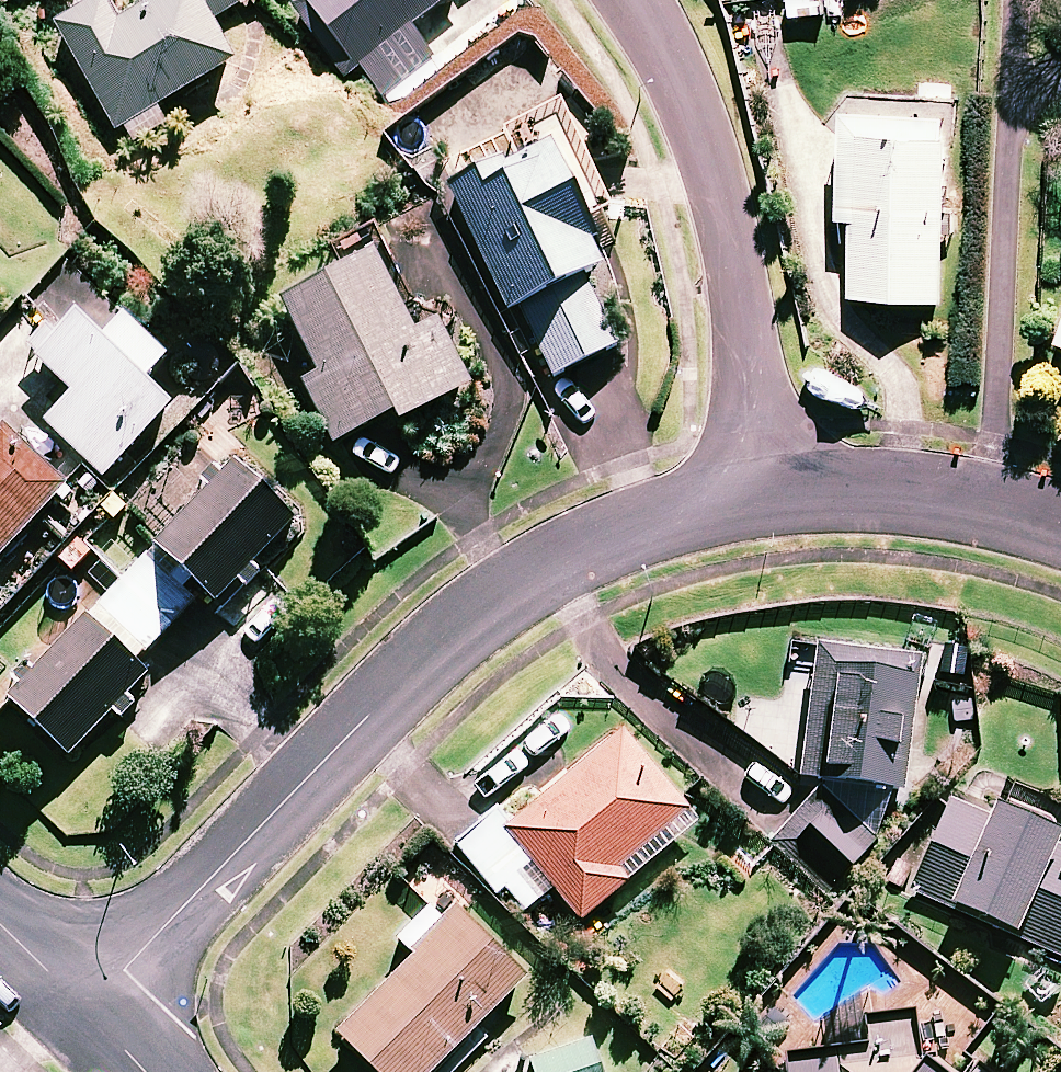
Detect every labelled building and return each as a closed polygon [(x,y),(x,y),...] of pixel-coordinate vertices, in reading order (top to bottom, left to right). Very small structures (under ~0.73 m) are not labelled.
[(111,0),(103,0),(59,25),(118,131),(238,64),(213,20),(248,0),(148,0),(149,2),(121,17),(111,0)] [(293,12),(373,107),(435,54),(413,28),(446,0),(308,0),(293,12)] [(944,303),(958,115),(852,107),(843,217),(858,218),(852,296),(944,303)] [(612,262),(554,139),(452,187),(510,312),(522,306),(555,376),(620,346),(586,274),(612,262)] [(419,332),(379,255),(286,302),(322,373),(305,381),(337,443),(399,412),(404,421),(473,386),(441,321),(419,332)] [(109,340),(81,313),(39,356),(77,393),(49,422),(106,477),(175,405),(149,380),(171,358),(130,318),(109,340)] [(8,428),(0,436),(0,561),(71,488),(8,428)] [(158,545),(217,600),(297,514),(239,459),(158,545)] [(137,707),(126,697),(149,672),(142,665),(200,602),(149,555),(13,700),(72,755),(113,712),(124,722),(137,707)] [(921,682),(924,656),(795,640),(786,711),(812,714),(804,776),(907,789),(921,682)] [(508,832),(546,876),(584,920),(630,881),(621,870),(691,810),(624,732),(508,832)] [(881,826),(823,783),(772,853),(830,896),(881,826)] [(994,817),(961,802),(919,892),(1060,958),(1060,848),(1060,846),(1060,829),(1002,802),(994,817)] [(452,923),(435,905),(401,939),(418,957),(342,1032),(382,1071),(435,1071),(542,967),(476,899),(452,923)] [(924,1055),(924,1051),(920,1013),(871,1017),(874,1048),(758,1058),(760,1071),(946,1071),(924,1055)] [(593,1040),(534,1060),(538,1071),(603,1071),(593,1040)] [(983,1062),(976,1071),(995,1071),(983,1062)]
